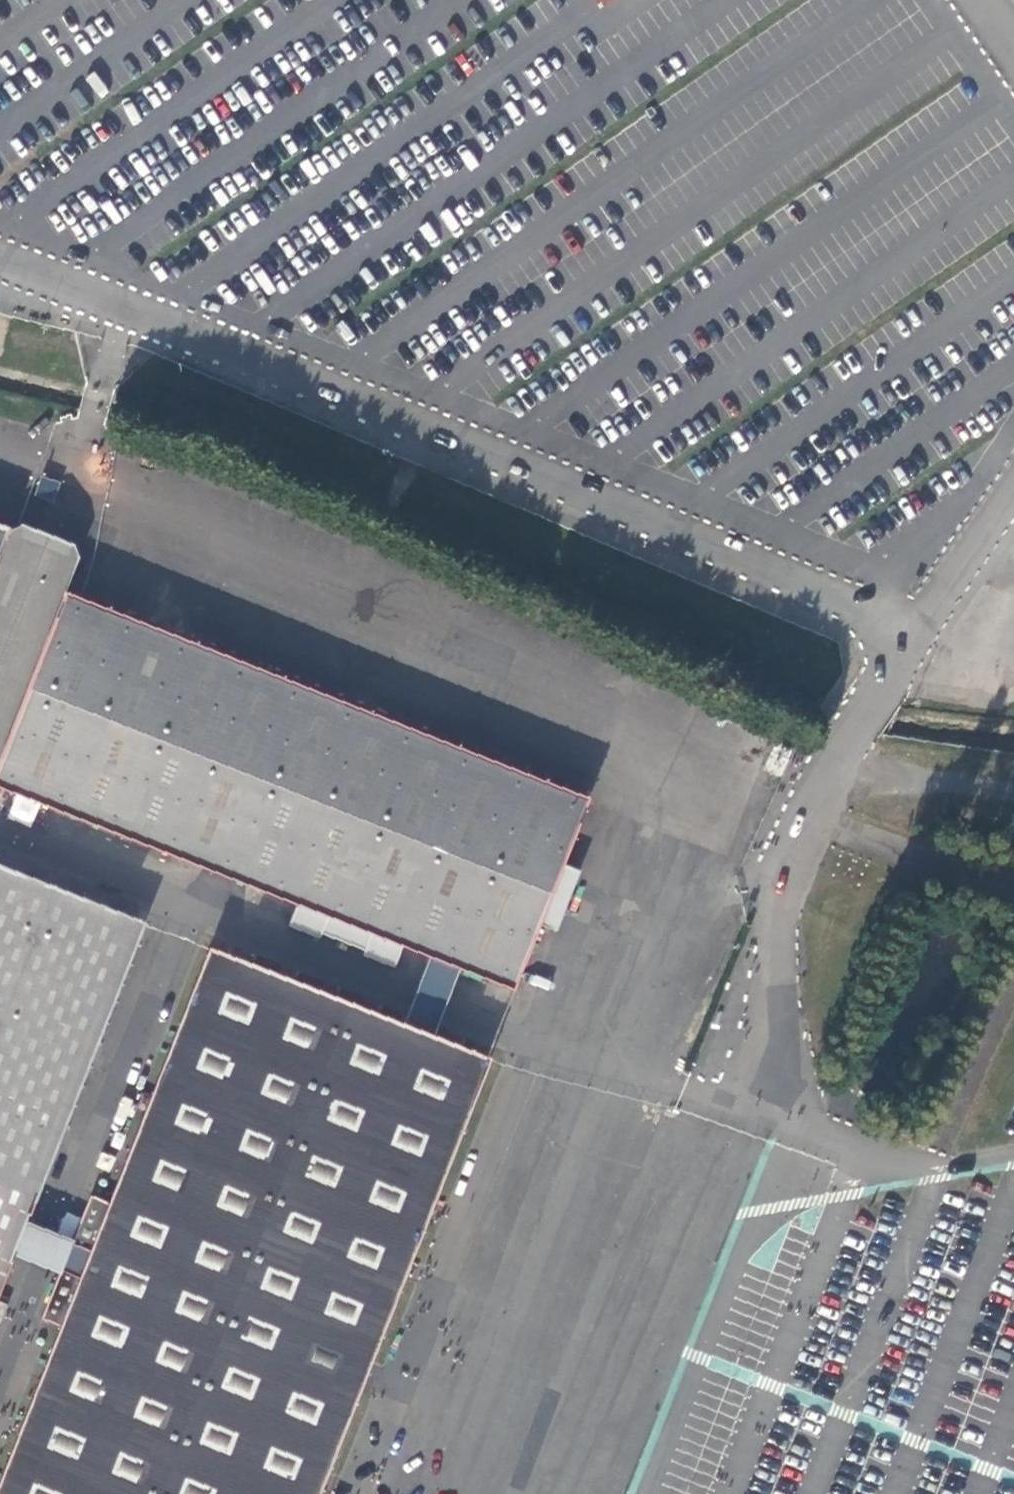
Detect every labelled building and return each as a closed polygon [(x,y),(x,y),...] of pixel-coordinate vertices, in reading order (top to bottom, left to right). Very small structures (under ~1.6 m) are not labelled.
[(65,594),(79,558),(74,545),(54,554),(43,549),(31,545),(23,525),(10,530),(0,556),(0,785),(299,902),(290,925),(321,937),(323,933),(366,949),(364,954),(396,967),(405,944),(515,987),(541,922),(564,865),(589,801),(65,594)] [(10,530),(0,527),(0,556),(10,530)] [(31,820),(38,802),(17,794),(10,812),(31,820)] [(143,921),(0,865),(0,1284),(12,1254),(24,1222),(143,921)] [(564,865),(541,922),(557,929),(580,871),(564,865)] [(488,1057),(213,949),(114,1199),(92,1191),(73,1241),(94,1249),(87,1268),(76,1263),(74,1268),(63,1263),(60,1273),(42,1318),(64,1327),(0,1489),(0,1493),(316,1493),(488,1057)] [(63,1263),(73,1241),(53,1233),(24,1222),(12,1254),(40,1265),(60,1273),(63,1263)] [(73,1241),(63,1263),(74,1268),(76,1263),(87,1268),(94,1249),(73,1241)] [(0,1325),(8,1305),(0,1302),(0,1325)]
